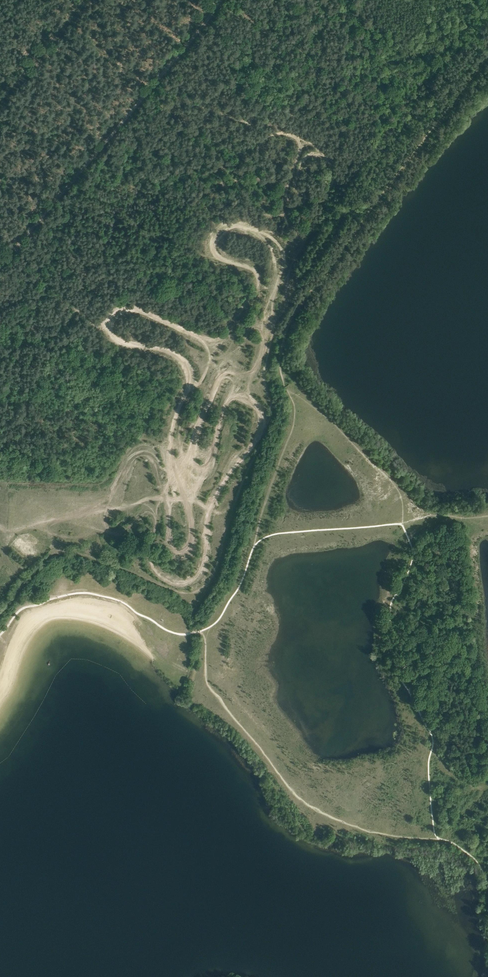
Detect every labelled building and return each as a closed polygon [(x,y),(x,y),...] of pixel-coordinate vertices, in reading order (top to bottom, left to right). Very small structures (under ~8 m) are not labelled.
[(64,588),(70,582),(64,576),(58,583),(64,588)]
